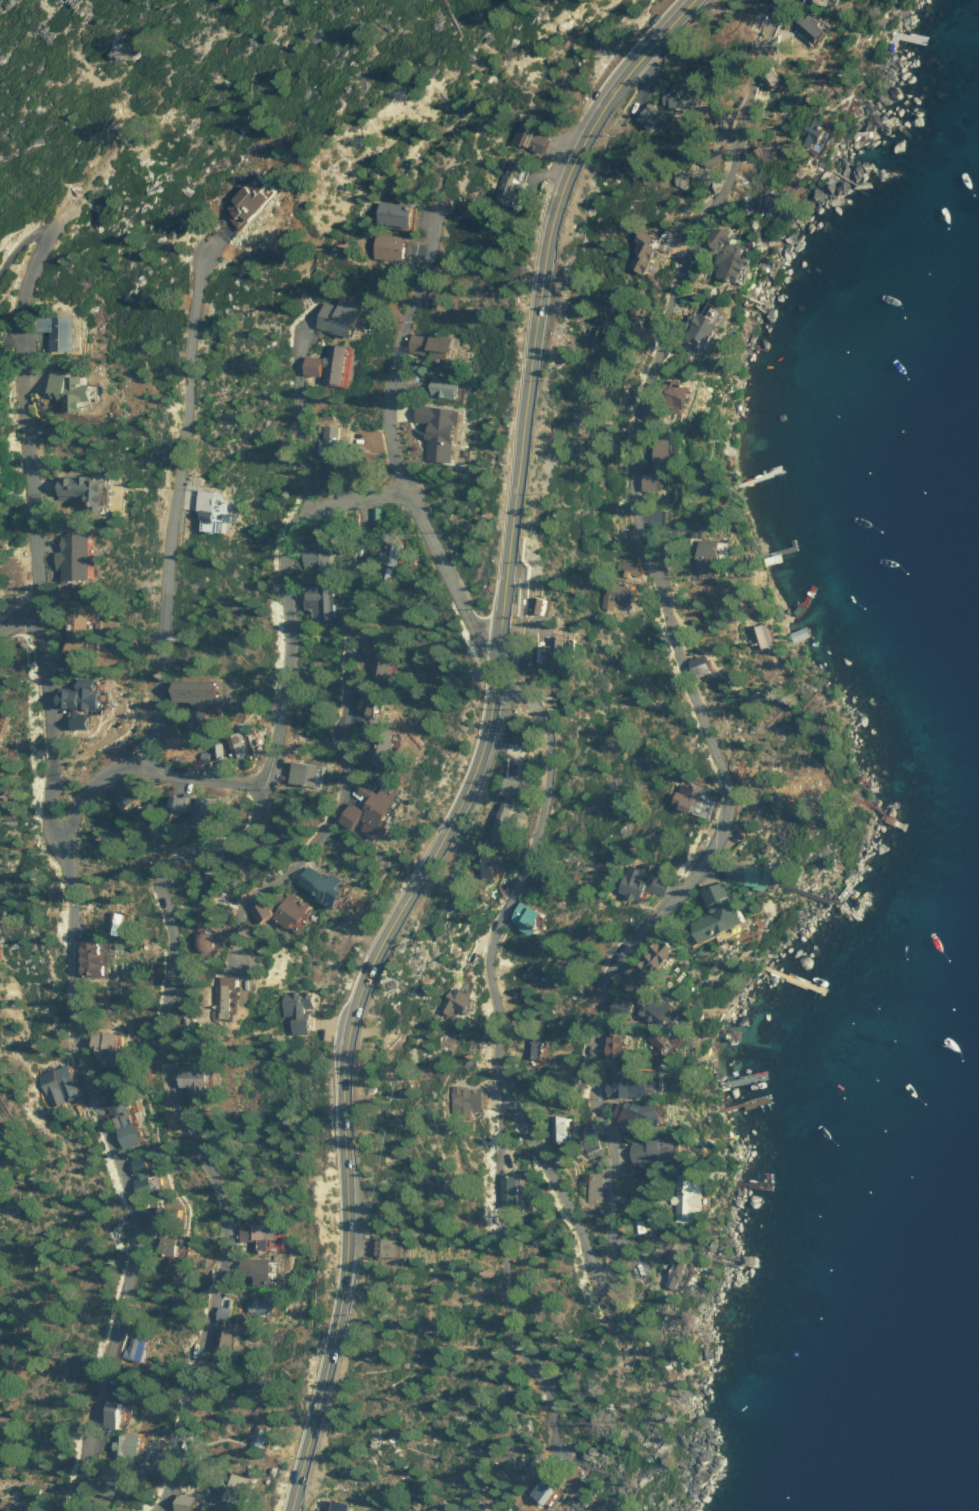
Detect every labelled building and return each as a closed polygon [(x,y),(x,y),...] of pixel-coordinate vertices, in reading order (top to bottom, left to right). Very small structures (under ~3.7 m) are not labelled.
[(516,144),(543,151),(547,134),(533,130),(536,119),(519,114),(512,139),(517,140),(516,144)] [(493,199),(510,157),(528,163),(512,206),(493,199)] [(223,209),(256,168),(278,186),(245,227),(223,209)] [(381,226),(410,228),(412,205),(383,203),(381,226)] [(379,235),(406,238),(404,261),(376,258),(379,235)] [(353,334),(321,326),(328,301),(340,304),(342,295),(362,300),(353,334)] [(78,342),(76,307),(37,309),(38,325),(51,325),(52,343),(78,342)] [(453,335),(416,334),(415,351),(431,352),(431,359),(452,360),(453,335)] [(349,345),(346,382),(326,381),(326,376),(308,374),(310,356),(328,357),(329,344),(349,345)] [(52,364),(52,395),(65,394),(66,404),(87,403),(86,394),(93,394),(93,375),(82,375),(81,370),(65,370),(65,364),(52,364)] [(460,376),(432,376),(432,397),(460,397),(460,376)] [(458,407),(419,403),(417,420),(429,421),(425,458),(452,461),(458,407)] [(340,466),(341,425),(322,424),(321,465),(340,466)] [(58,499),(107,497),(107,473),(57,475),(58,499)] [(201,485),(223,484),(223,497),(237,497),(237,516),(232,516),(232,527),(208,527),(208,509),(201,510),(201,485)] [(90,527),(91,574),(63,576),(63,565),(59,565),(58,546),(62,545),(61,528),(90,527)] [(400,568),(405,532),(385,529),(380,566),(400,568)] [(334,563),(307,563),(307,535),(334,535),(334,563)] [(338,613),(337,577),(321,577),(321,583),(305,583),(305,607),(321,607),(321,613),(338,613)] [(601,608),(618,612),(622,597),(652,604),(655,588),(608,577),(601,608)] [(550,614),(554,597),(536,594),(533,611),(550,614)] [(90,601),(94,661),(72,662),(72,647),(66,647),(63,603),(90,601)] [(386,675),(392,650),(378,646),(380,638),(370,635),(365,656),(375,658),(372,671),(386,675)] [(107,707),(66,707),(66,688),(82,688),(82,677),(102,677),(102,688),(107,687),(107,707)] [(175,677),(230,677),(230,702),(175,702),(175,677)] [(391,696),(367,688),(361,707),(385,714),(391,696)] [(12,710),(0,706),(0,746),(12,710)] [(191,711),(192,740),(204,739),(204,728),(215,727),(214,717),(203,718),(203,711),(191,711)] [(367,716),(399,733),(382,765),(365,756),(374,740),(359,732),(367,716)] [(229,741),(237,761),(253,755),(245,735),(229,741)] [(225,759),(224,744),(213,745),(214,760),(225,759)] [(291,775),(320,778),(322,756),(294,753),(291,775)] [(360,812),(377,785),(380,787),(386,777),(401,786),(386,811),(389,813),(378,830),(361,820),(365,815),(360,812)] [(495,838),(513,840),(522,781),(504,779),(495,838)] [(124,785),(114,799),(152,829),(162,816),(124,785)] [(203,805),(196,804),(197,795),(177,793),(175,811),(202,813),(203,805)] [(202,820),(222,823),(225,799),(206,796),(202,820)] [(482,853),(481,873),(514,874),(515,854),(482,853)] [(655,893),(662,896),(670,879),(633,863),(620,892),(649,905),(655,893)] [(349,879),(334,873),(333,875),(311,865),(301,887),(347,906),(355,889),(346,886),(349,879)] [(319,904),(289,895),(284,912),(266,907),(266,908),(255,904),(252,915),(296,929),(298,920),(313,924),(319,904)] [(540,906),(538,912),(533,911),(534,904),(521,901),(516,921),(529,925),(528,929),(551,934),(554,922),(557,923),(560,910),(540,906)] [(125,913),(113,910),(110,927),(121,929),(125,913)] [(121,942),(90,942),(90,974),(120,975),(121,942)] [(444,1010),(456,1015),(458,1009),(478,1017),(485,999),(476,995),(477,993),(453,985),(444,1010)] [(285,992),(285,1017),(297,1017),(297,1033),(320,1033),(320,1014),(311,1014),(311,1008),(323,1007),(322,991),(285,992)] [(98,1046),(103,1045),(103,1068),(131,1067),(130,1033),(97,1034),(98,1046)] [(630,1036),(610,1035),(609,1055),(629,1056),(630,1036)] [(523,1058),(542,1059),(543,1039),(524,1038),(523,1058)] [(192,1099),(214,1099),(214,1087),(222,1087),(222,1061),(191,1061),(191,1066),(183,1066),(183,1087),(192,1087),(192,1099)] [(47,1106),(72,1100),(65,1074),(76,1071),(74,1064),(38,1073),(47,1106)] [(666,1098),(666,1074),(610,1072),(610,1096),(666,1098)] [(451,1111),(497,1111),(497,1096),(490,1096),(490,1088),(451,1087),(451,1111)] [(125,1149),(153,1143),(149,1121),(136,1124),(131,1098),(108,1103),(110,1117),(118,1115),(125,1149)] [(615,1118),(619,1118),(620,1132),(641,1130),(639,1102),(614,1103),(615,1118)] [(570,1143),(570,1134),(579,1134),(580,1144),(590,1144),(589,1126),(579,1126),(579,1115),(553,1115),(553,1143),(570,1143)] [(153,1155),(136,1159),(141,1179),(138,1179),(142,1199),(161,1195),(153,1155)] [(168,1212),(154,1210),(152,1223),(185,1229),(189,1210),(170,1206),(168,1212)] [(284,1250),(284,1240),(287,1240),(286,1224),(244,1225),(245,1244),(262,1244),(262,1250),(284,1250)] [(188,1256),(189,1238),(166,1237),(165,1255),(188,1256)] [(410,1257),(410,1239),(385,1238),(384,1256),(410,1257)] [(286,1259),(247,1258),(247,1283),(286,1284),(286,1259)] [(272,1296),(248,1297),(249,1315),(272,1314),(272,1296)] [(236,1321),(237,1299),(232,1299),(232,1307),(222,1306),(221,1321),(236,1321)] [(239,1352),(243,1331),(222,1326),(217,1347),(239,1352)] [(152,1340),(131,1336),(126,1359),(147,1364),(152,1340)] [(124,1424),(129,1403),(115,1400),(110,1421),(124,1424)] [(250,1441),(270,1447),(275,1432),(255,1425),(250,1441)] [(111,1456),(121,1457),(121,1460),(144,1461),(146,1435),(112,1433),(111,1456)] [(163,1461),(165,1443),(152,1442),(149,1459),(163,1461)] [(124,1470),(100,1469),(98,1497),(122,1498),(124,1470)] [(262,1485),(223,1475),(218,1495),(256,1505),(262,1485)] [(555,1505),(566,1488),(548,1477),(538,1494),(555,1505)] [(184,1493),(181,1510),(207,1510),(210,1498),(184,1493)] [(371,1505),(344,1498),(341,1510),(370,1510),(371,1505)]
